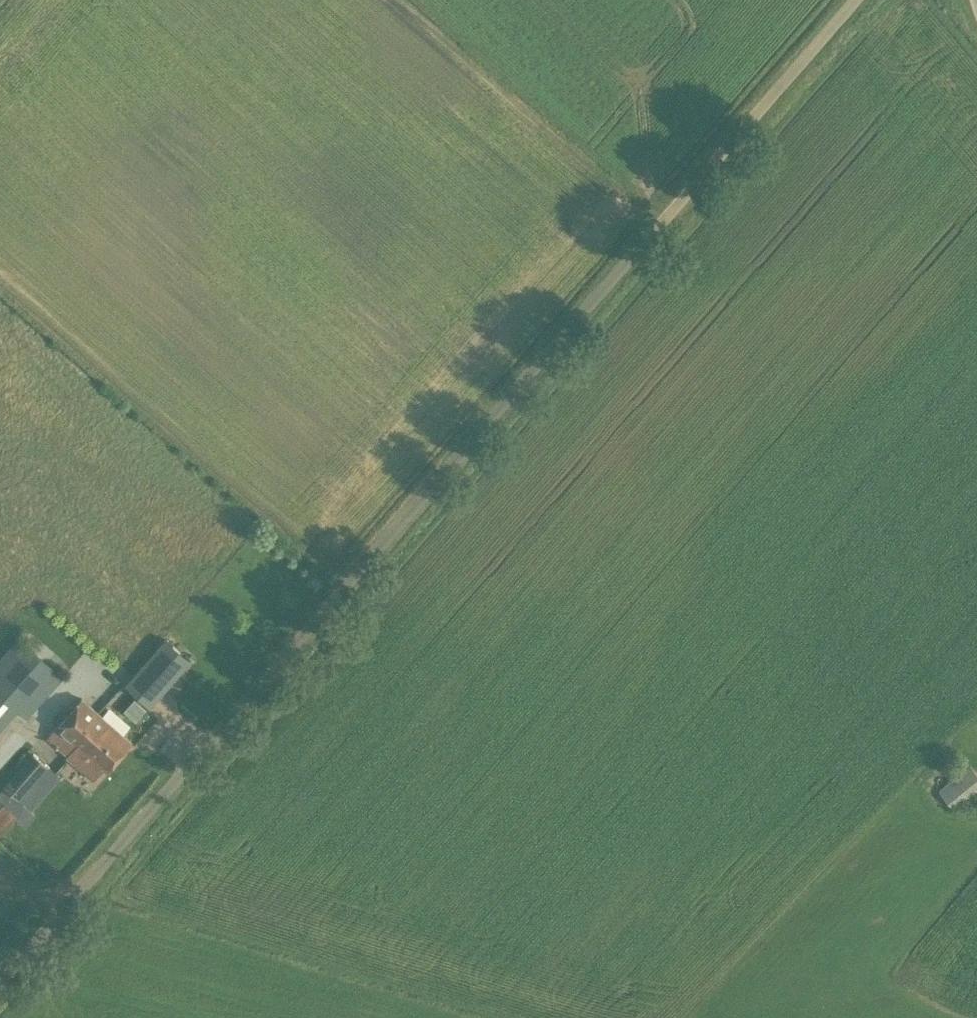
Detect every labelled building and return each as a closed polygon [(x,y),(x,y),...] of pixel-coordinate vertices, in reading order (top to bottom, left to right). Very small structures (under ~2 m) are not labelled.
[(166,637),(126,682),(136,690),(149,675),(162,688),(189,659),(166,637)] [(63,676),(26,645),(0,674),(0,729),(17,710),(26,718),(63,676)] [(118,701),(141,722),(153,709),(129,688),(118,701)] [(47,737),(68,755),(77,744),(106,769),(131,741),(81,697),(47,737)] [(5,803),(0,809),(0,833),(25,804),(30,808),(59,775),(33,753),(0,791),(0,798),(5,803)] [(976,788),(976,774),(970,765),(938,789),(952,807),(976,788)]
